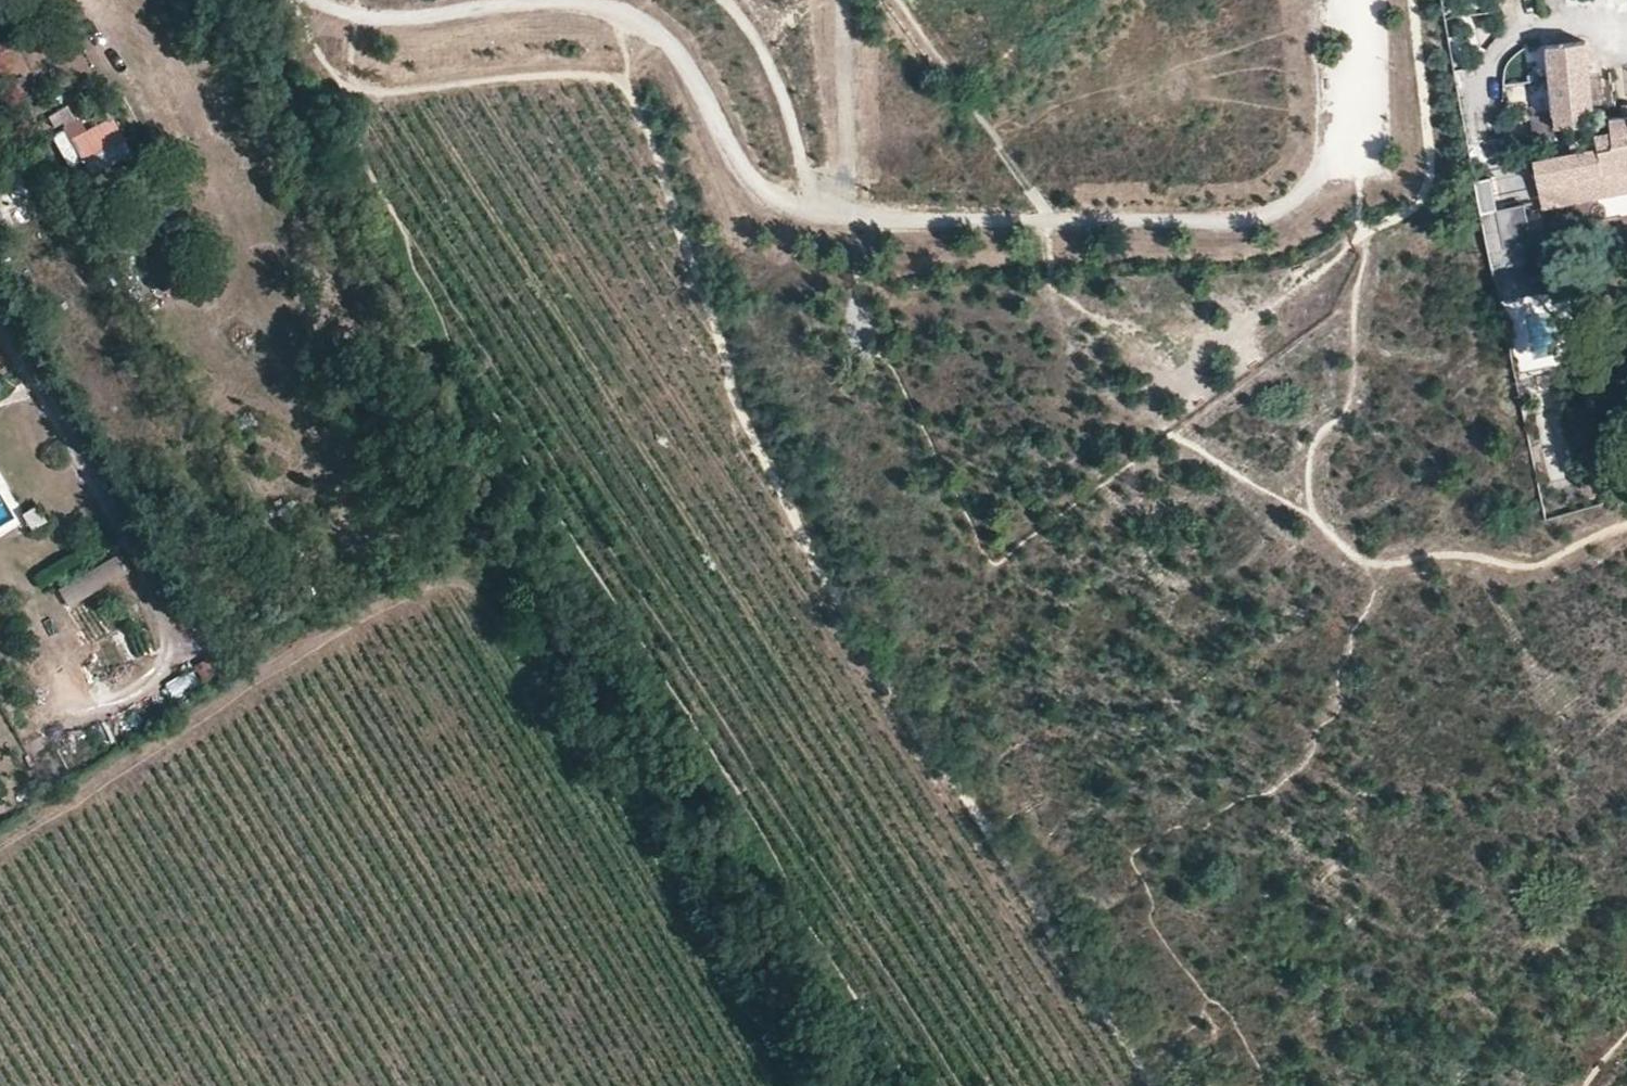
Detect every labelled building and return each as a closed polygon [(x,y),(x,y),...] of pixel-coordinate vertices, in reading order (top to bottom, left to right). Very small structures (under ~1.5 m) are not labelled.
[(1590,43),(1550,48),(1558,116),(1581,113),(1597,112),(1590,43)] [(1583,132),(1581,113),(1558,116),(1560,135),(1583,132)] [(121,135),(114,122),(72,145),(79,157),(121,135)] [(1615,127),(1618,150),(1602,152),(1611,199),(1626,197),(1626,125),(1615,127)] [(1611,199),(1602,152),(1536,164),(1544,212),(1611,199)] [(1481,215),(1499,304),(1538,296),(1520,207),(1481,215)] [(118,558),(56,588),(65,608),(128,578),(118,558)] [(166,683),(170,697),(196,689),(192,675),(166,683)]
